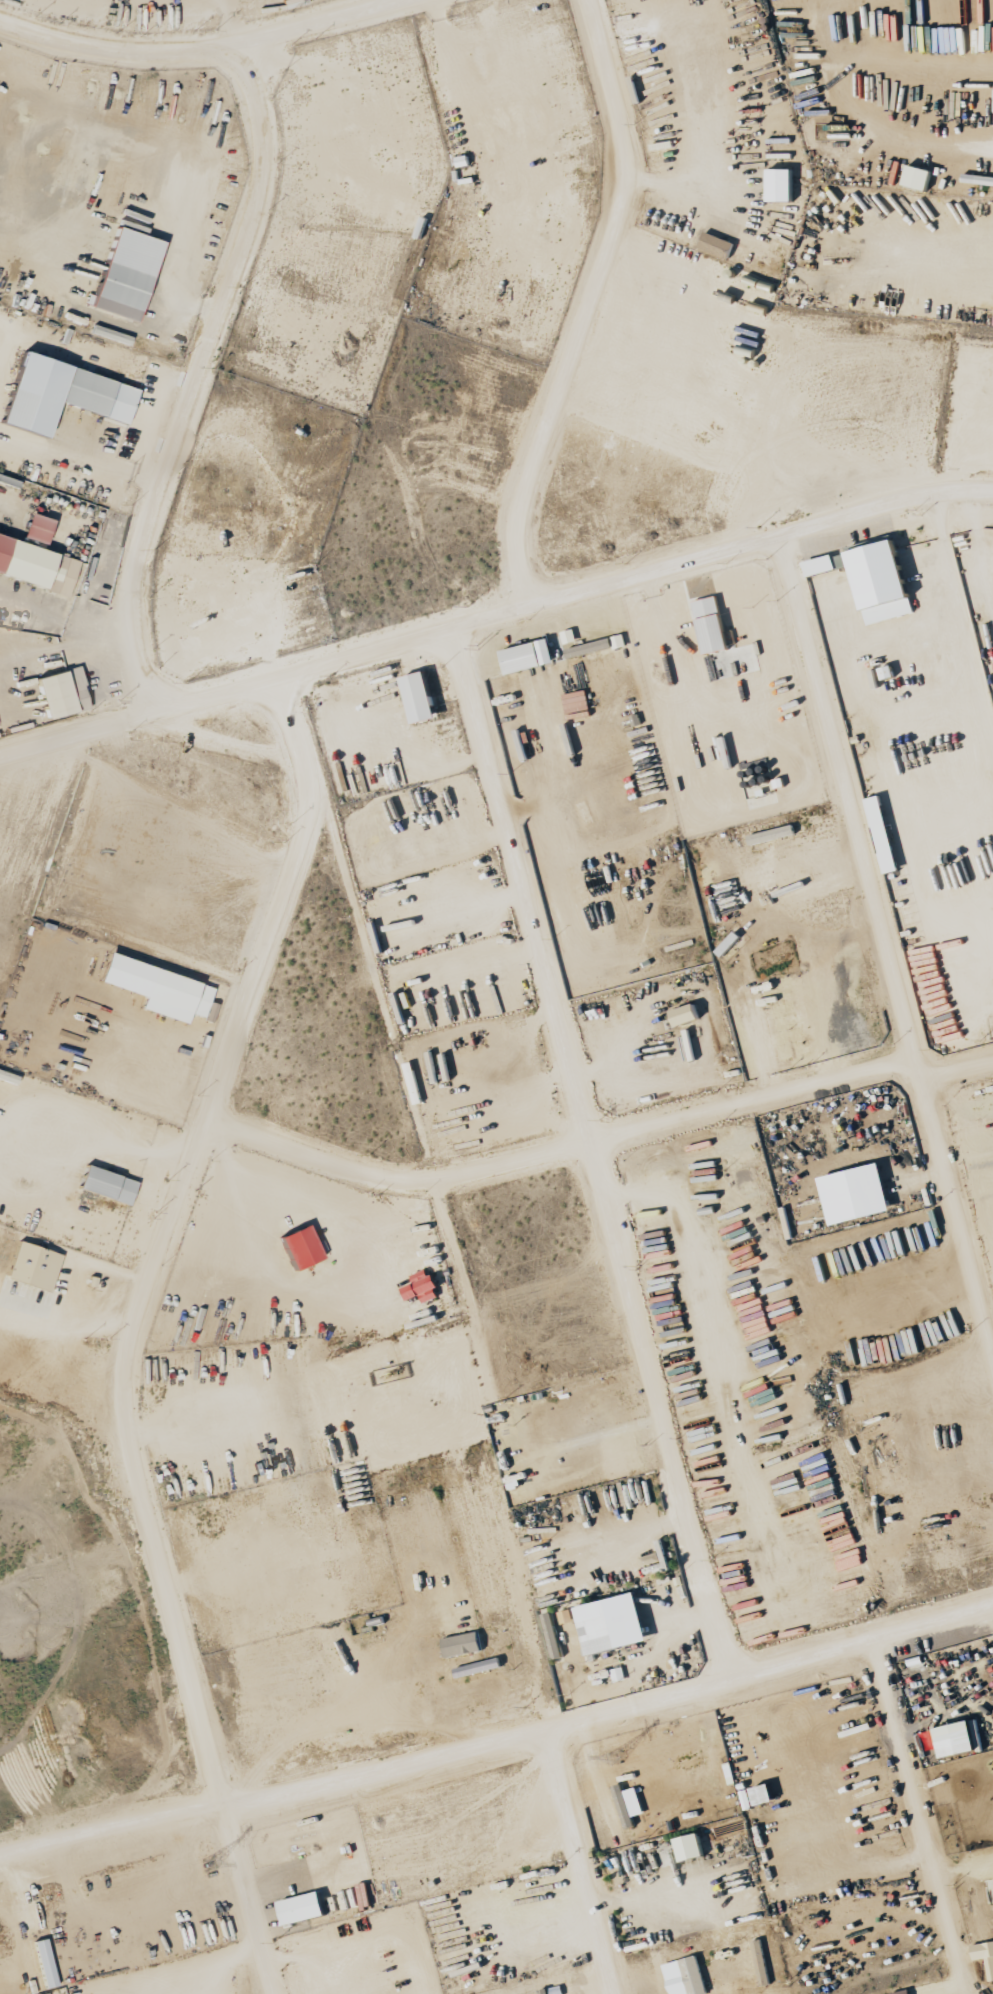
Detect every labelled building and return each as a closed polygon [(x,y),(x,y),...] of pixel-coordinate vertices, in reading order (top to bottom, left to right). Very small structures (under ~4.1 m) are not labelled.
[(907,185),(931,190),(935,169),(911,164),(907,185)] [(796,168),(771,169),(771,201),(796,201),(796,168)] [(141,321),(166,240),(119,226),(95,308),(141,321)] [(732,258),(736,241),(705,232),(701,249),(732,258)] [(134,337),(95,325),(92,334),(131,346),(134,337)] [(5,423),(51,437),(61,403),(130,423),(141,386),(26,352),(5,423)] [(55,519),(32,514),(26,539),(50,544),(55,519)] [(71,594),(82,559),(0,534),(0,573),(71,594)] [(916,614),(913,598),(914,597),(902,540),(854,550),(870,624),(916,614)] [(846,555),(806,560),(808,575),(848,570),(846,555)] [(708,654),(732,649),(720,596),(696,601),(708,654)] [(560,636),(562,648),(575,646),(573,633),(560,636)] [(569,649),(571,659),(629,645),(627,635),(569,649)] [(39,678),(50,720),(92,709),(81,667),(39,678)] [(442,718),(429,672),(405,678),(418,725),(442,718)] [(887,874),(903,871),(884,795),(869,799),(887,874)] [(143,1008),(190,1023),(203,980),(112,953),(103,982),(147,995),(143,1008)] [(204,1017),(211,994),(200,991),(193,1014),(204,1017)] [(675,1012),(681,1027),(704,1019),(698,1003),(675,1012)] [(81,1188),(132,1204),(139,1180),(89,1164),(81,1188)] [(847,1207),(877,1201),(873,1182),(843,1188),(847,1207)] [(324,1259),(313,1225),(285,1234),(295,1268),(324,1259)] [(51,1291),(63,1254),(21,1240),(9,1278),(51,1291)] [(422,1296),(425,1302),(440,1297),(437,1289),(441,1287),(437,1275),(407,1286),(412,1300),(422,1296)] [(612,1600),(580,1607),(591,1656),(622,1650),(612,1600)] [(446,1637),(448,1656),(483,1652),(481,1633),(446,1637)] [(948,1759),(987,1750),(980,1720),(941,1729),(948,1759)] [(615,1787),(626,1829),(637,1826),(634,1817),(645,1814),(638,1787),(625,1791),(623,1785),(615,1787)] [(709,1856),(702,1833),(678,1840),(685,1863),(709,1856)] [(288,1926),(329,1916),(323,1892),(282,1902),(288,1926)] [(59,1986),(47,1938),(34,1942),(46,1989),(59,1986)] [(991,1982),(992,1982),(992,1943),(975,1945),(977,1960),(987,1958),(991,1982)] [(689,1993),(707,1993),(702,1956),(684,1959),(689,1993)]
